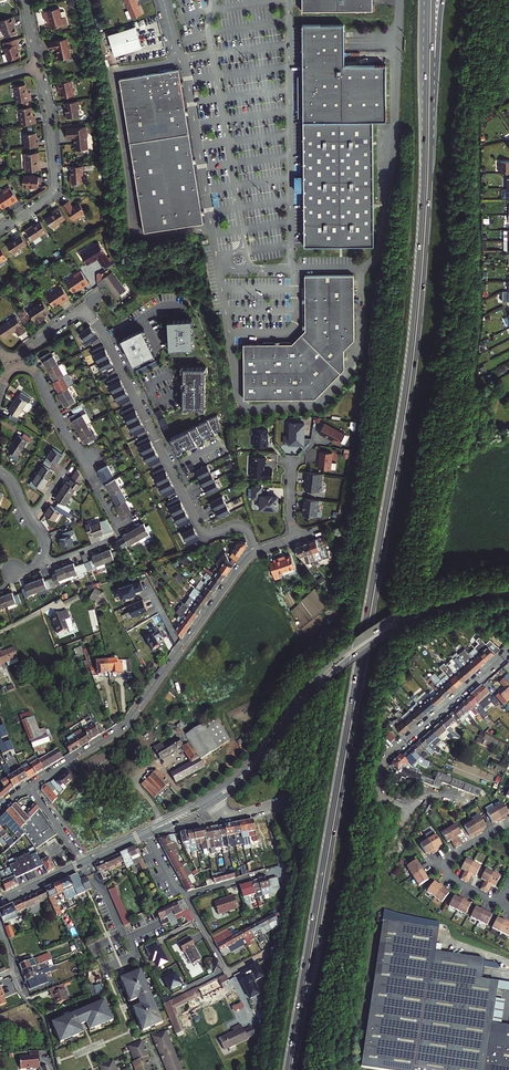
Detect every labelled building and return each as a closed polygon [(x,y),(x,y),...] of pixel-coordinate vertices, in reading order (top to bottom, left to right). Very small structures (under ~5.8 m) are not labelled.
[(130,17),(142,12),(139,5),(138,5),(137,1),(137,0),(124,0),(130,17)] [(303,11),(373,11),(373,0),(303,0),(303,11)] [(60,9),(45,13),(46,22),(50,21),(51,25),(52,29),(64,26),(63,19),(67,18),(65,12),(61,13),(60,9)] [(5,37),(17,33),(14,23),(15,23),(13,16),(1,20),(0,21),(5,37)] [(135,25),(109,33),(114,55),(141,47),(135,25)] [(344,25),(303,25),(304,172),(304,179),(304,187),(305,247),(374,246),(373,121),(387,121),(386,66),(345,66),(344,25)] [(48,40),(50,48),(57,47),(58,51),(56,51),(57,58),(71,54),(67,36),(48,40)] [(21,47),(19,43),(18,39),(4,43),(6,47),(10,60),(21,56),(19,52),(18,48),(20,48),(21,47)] [(179,69),(120,78),(144,231),(203,222),(179,69)] [(61,94),(62,98),(75,96),(72,81),(58,83),(59,91),(60,91),(61,94)] [(17,102),(32,100),(30,91),(27,92),(26,84),(14,86),(17,102)] [(63,104),(64,110),(66,110),(67,113),(65,114),(66,120),(79,118),(78,111),(79,111),(78,102),(63,104)] [(33,115),(31,107),(20,109),(23,124),(37,123),(36,114),(33,115)] [(87,127),(66,129),(67,139),(73,139),(73,140),(75,140),(75,144),(73,144),(74,151),(82,150),(82,151),(84,151),(84,150),(87,150),(88,148),(87,137),(88,137),(87,127)] [(37,141),(36,133),(25,134),(26,147),(40,146),(39,141),(37,141)] [(25,153),(26,159),(25,159),(26,171),(42,170),(42,164),(40,164),(39,158),(41,158),(40,152),(25,153)] [(501,162),(501,173),(508,173),(508,161),(501,162)] [(85,170),(84,165),(71,166),(72,177),(71,177),(71,183),(84,182),(83,170),(85,170)] [(304,172),(295,173),(295,187),(304,187),(304,179),(304,172)] [(42,187),(44,179),(26,176),(24,187),(31,189),(31,188),(39,190),(40,186),(42,187)] [(14,192),(9,186),(2,191),(3,192),(0,194),(0,200),(14,192)] [(18,199),(14,192),(0,200),(0,202),(3,207),(8,203),(11,201),(13,203),(18,199)] [(74,221),(86,213),(80,204),(74,208),(70,202),(63,206),(67,213),(68,213),(74,221)] [(56,212),(45,218),(53,230),(67,221),(58,207),(55,210),(56,212)] [(37,236),(46,230),(40,221),(32,227),(31,226),(25,230),(32,240),(38,237),(37,236)] [(17,238),(8,244),(14,253),(27,244),(20,233),(16,236),(17,238)] [(98,243),(80,254),(87,265),(98,258),(103,265),(110,260),(98,243)] [(110,260),(103,265),(105,269),(117,262),(114,258),(110,260)] [(80,270),(74,274),(74,276),(66,281),(72,292),(79,288),(80,290),(89,283),(80,270)] [(125,291),(116,279),(111,273),(101,280),(104,283),(105,283),(107,285),(116,297),(125,291)] [(354,320),(354,275),(305,276),(305,286),(306,330),(292,344),(244,344),(244,399),(315,398),(334,379),(344,369),(344,350),(354,340),(354,320)] [(63,302),(69,298),(62,286),(47,296),(53,306),(62,301),(63,302)] [(47,309),(42,300),(38,303),(44,315),(49,312),(47,309)] [(44,315),(38,303),(27,310),(36,324),(45,318),(43,316),(44,315)] [(0,327),(0,333),(4,339),(16,331),(16,332),(19,336),(26,332),(16,316),(0,327)] [(192,320),(169,320),(169,321),(169,325),(169,328),(169,332),(169,348),(173,348),(177,348),(188,348),(192,348),(192,340),(192,339),(192,334),(192,329),(192,328),(192,323),(192,320)] [(113,333),(118,331),(114,323),(110,327),(113,333)] [(80,333),(88,344),(91,341),(99,336),(90,325),(88,327),(83,330),(80,333)] [(139,328),(123,336),(136,361),(157,350),(149,335),(144,326),(139,328)] [(108,355),(102,343),(94,347),(90,349),(97,361),(108,355)] [(41,355),(44,360),(45,359),(48,363),(51,368),(60,363),(54,354),(53,354),(51,350),(41,355)] [(108,355),(97,361),(103,373),(106,372),(114,368),(108,355)] [(148,362),(139,367),(141,371),(162,361),(160,357),(148,362)] [(60,363),(51,368),(53,372),(54,373),(52,374),(55,380),(68,372),(70,371),(64,360),(60,363)] [(204,366),(182,366),(182,370),(182,380),(184,380),(184,387),(182,386),(182,406),(187,406),(199,406),(204,406),(204,387),(202,387),(202,381),(204,381),(204,371),(204,366)] [(68,372),(55,380),(57,383),(58,385),(56,386),(59,391),(68,386),(75,382),(68,372)] [(123,386),(117,373),(109,377),(105,379),(112,392),(123,386)] [(68,386),(59,391),(62,396),(64,400),(63,401),(65,405),(74,400),(71,396),(73,395),(68,386)] [(129,398),(123,386),(112,392),(118,404),(121,402),(129,398)] [(30,400),(33,397),(22,390),(15,401),(23,407),(28,399),(30,400)] [(23,407),(15,401),(10,409),(12,411),(10,414),(18,419),(20,416),(18,414),(23,407)] [(124,408),(121,410),(127,422),(138,416),(132,404),(124,408)] [(169,420),(162,406),(157,409),(158,410),(164,422),(169,420)] [(68,416),(71,420),(72,419),(75,423),(78,428),(87,423),(82,414),(80,415),(78,411),(71,415),(68,416)] [(137,432),(145,428),(138,416),(127,422),(133,434),(137,432)] [(210,433),(214,431),(207,416),(170,435),(177,449),(182,447),(191,442),(196,439),(200,437),(206,434),(207,435),(210,433)] [(294,423),(290,423),(290,437),(287,437),(287,444),(294,444),(294,443),(298,443),(298,444),(304,449),(310,443),(311,438),(304,438),(304,423),(296,423),(294,422),(294,423)] [(87,423),(78,428),(80,433),(83,438),(81,438),(84,443),(95,437),(92,432),(87,423)] [(341,442),(344,444),(348,435),(324,423),(319,433),(340,444),(341,442)] [(254,446),(254,447),(267,448),(268,441),(266,441),(267,438),(267,430),(255,429),(255,438),(253,439),(253,445),(254,446)] [(22,434),(18,432),(13,440),(22,446),(27,438),(29,439),(32,435),(24,430),(22,434)] [(154,446),(147,434),(140,438),(136,440),(142,452),(154,446)] [(16,458),(19,454),(17,453),(22,446),(13,440),(8,447),(11,449),(9,453),(16,458)] [(160,458),(154,446),(142,452),(148,464),(152,462),(160,458)] [(58,462),(64,453),(54,447),(46,459),(53,464),(56,461),(58,462)] [(332,452),(320,451),(319,459),(317,468),(330,469),(332,452)] [(252,466),(251,477),(262,477),(265,477),(265,478),(272,479),(273,470),(264,470),(263,470),(263,466),(264,466),(264,464),(266,464),(266,459),(257,458),(257,457),(255,457),(255,458),(252,458),(252,460),(251,461),(251,465),(252,466)] [(46,459),(43,463),(45,464),(39,472),(48,479),(54,470),(51,468),(53,464),(46,459)] [(198,476),(210,470),(206,463),(206,462),(194,468),(195,469),(198,476)] [(106,463),(95,470),(96,472),(97,475),(98,478),(100,481),(102,480),(104,484),(113,478),(111,474),(112,473),(106,463)] [(169,477),(162,464),(155,468),(151,470),(157,482),(169,477)] [(79,483),(83,477),(78,468),(69,481),(67,480),(61,489),(71,495),(77,487),(79,488),(82,484),(79,483)] [(202,484),(214,478),(210,470),(198,476),(199,477),(202,484)] [(43,487),(48,479),(39,472),(33,481),(32,480),(29,483),(37,488),(39,485),(43,487)] [(323,474),(306,472),(304,480),(307,480),(307,483),(305,484),(305,490),(311,490),(311,491),(312,491),(318,491),(319,485),(321,484),(323,474)] [(121,488),(115,477),(113,478),(104,484),(106,488),(107,489),(108,488),(109,489),(111,493),(121,488)] [(175,489),(169,477),(157,482),(163,494),(167,492),(175,489)] [(214,478),(202,484),(206,491),(206,492),(218,486),(214,478)] [(261,488),(252,487),(252,489),(249,489),(248,498),(252,498),(252,499),(261,500),(260,509),(277,510),(277,497),(271,497),(271,496),(267,496),(261,496),(261,488)] [(127,500),(121,488),(111,493),(114,498),(115,499),(113,500),(115,502),(116,506),(126,500),(127,500)] [(45,513),(55,519),(60,511),(67,515),(72,508),(65,503),(71,495),(61,489),(56,497),(60,500),(55,507),(51,504),(45,513)] [(184,507),(178,494),(170,498),(166,500),(172,513),(184,507)] [(214,507),(225,502),(221,494),(210,499),(210,500),(214,507)] [(318,500),(304,498),(304,506),(305,506),(304,509),(303,509),(302,515),(309,516),(310,517),(310,516),(316,517),(317,510),(318,509),(319,506),(318,504),(318,500)] [(131,509),(126,500),(116,506),(119,511),(122,515),(121,515),(123,519),(131,514),(129,510),(131,509)] [(225,502),(214,507),(218,515),(218,516),(229,510),(225,502)] [(190,519),(184,507),(172,513),(178,525),(182,523),(190,519)] [(91,524),(90,522),(86,524),(90,535),(94,534),(95,535),(104,532),(101,521),(91,524)] [(151,536),(144,524),(141,525),(139,526),(138,525),(137,526),(133,528),(139,539),(141,542),(151,536)] [(199,536),(192,524),(181,530),(187,542),(191,540),(199,536)] [(129,530),(128,531),(129,532),(127,533),(123,535),(128,544),(139,539),(133,528),(129,530)] [(64,537),(60,538),(64,548),(75,544),(71,534),(73,534),(71,529),(63,532),(64,537)] [(315,540),(308,542),(315,560),(326,557),(319,538),(315,540)] [(231,541),(231,544),(236,544),(231,550),(234,552),(239,556),(246,546),(245,542),(237,541),(231,541)] [(302,544),(306,554),(309,563),(312,561),(315,560),(308,542),(302,544)] [(306,554),(302,544),(295,547),(297,554),(304,564),(309,563),(306,554)] [(110,548),(101,552),(105,561),(113,558),(114,560),(118,558),(115,550),(111,551),(110,548)] [(233,564),(230,561),(225,551),(216,564),(218,569),(226,575),(233,564)] [(84,562),(87,570),(97,567),(97,568),(107,565),(105,561),(101,552),(92,555),(93,558),(84,562)] [(239,556),(234,552),(231,556),(236,560),(239,556)] [(282,556),(274,559),(274,561),(270,562),(275,578),(280,576),(279,572),(295,566),(291,555),(282,558),(282,556)] [(75,565),(74,562),(65,566),(68,575),(69,578),(74,577),(74,575),(78,574),(78,575),(79,576),(83,574),(79,563),(75,565)] [(56,582),(60,580),(60,578),(68,575),(65,566),(56,569),(57,572),(52,574),(54,577),(56,582)] [(206,572),(220,582),(226,575),(218,569),(216,567),(212,572),(208,570),(206,572)] [(204,582),(215,590),(220,582),(206,572),(204,576),(206,578),(203,582),(204,582)] [(57,585),(56,582),(54,577),(44,580),(43,577),(34,580),(37,590),(45,587),(46,588),(57,585)] [(37,590),(34,580),(25,584),(26,587),(22,589),(25,597),(29,595),(28,593),(37,590)] [(204,582),(198,590),(209,598),(215,590),(204,582)] [(133,584),(114,591),(116,597),(121,596),(122,600),(129,597),(129,598),(135,597),(134,593),(136,592),(133,584)] [(196,600),(204,606),(209,598),(198,590),(192,598),(196,600)] [(18,593),(14,595),(12,591),(4,595),(7,604),(9,608),(17,605),(16,603),(21,601),(18,593)] [(94,591),(93,591),(89,598),(93,600),(95,601),(94,603),(95,604),(100,596),(103,593),(104,593),(104,592),(103,592),(102,591),(101,592),(101,593),(100,593),(99,594),(99,593),(99,594),(97,593),(94,591)] [(75,594),(62,600),(64,604),(77,598),(75,594)] [(178,598),(181,601),(185,603),(188,605),(189,604),(179,597),(178,598)] [(133,618),(133,617),(148,611),(143,600),(128,606),(130,612),(126,613),(129,620),(133,618)] [(204,606),(196,600),(191,607),(199,613),(204,606)] [(185,603),(183,605),(186,607),(184,611),(179,608),(176,612),(178,613),(181,615),(180,616),(191,623),(199,613),(191,607),(188,605),(185,603)] [(70,619),(66,610),(50,617),(57,634),(68,630),(66,627),(64,621),(65,620),(66,622),(70,620),(70,619)] [(178,613),(174,618),(180,622),(176,628),(181,638),(191,623),(180,616),(181,615),(178,613)] [(163,641),(167,638),(161,628),(157,631),(156,629),(154,630),(151,626),(146,629),(151,637),(146,640),(153,650),(158,647),(156,646),(163,642),(163,641)] [(472,638),(478,645),(475,648),(479,653),(486,661),(499,649),(500,649),(488,640),(484,644),(476,635),(472,638)] [(1,663),(6,661),(7,665),(16,661),(15,657),(18,656),(14,646),(1,651),(1,649),(0,649),(0,666),(2,665),(1,663)] [(480,667),(486,661),(479,653),(475,656),(472,652),(469,654),(473,658),(480,667)] [(469,661),(466,657),(463,659),(474,672),(480,667),(473,658),(469,661)] [(463,659),(457,665),(461,668),(468,677),(474,672),(463,659)] [(82,670),(89,667),(86,660),(59,670),(61,676),(81,668),(82,670)] [(127,674),(126,660),(108,661),(109,672),(109,676),(113,676),(113,675),(127,674)] [(108,661),(96,662),(97,667),(89,667),(92,676),(104,675),(104,672),(109,672),(108,661)] [(450,667),(452,669),(453,671),(462,682),(468,677),(461,668),(458,671),(453,665),(450,667)] [(449,672),(446,674),(447,676),(450,678),(457,687),(462,682),(453,671),(450,673),(449,672)] [(435,672),(429,677),(431,679),(446,696),(451,691),(442,680),(441,679),(435,672)] [(457,687),(450,678),(447,676),(442,680),(451,691),(457,687)] [(426,680),(433,689),(427,694),(436,705),(446,696),(431,679),(429,677),(426,680)] [(500,683),(504,688),(495,696),(503,706),(508,701),(508,683),(505,679),(500,683)] [(493,699),(482,686),(476,692),(488,705),(494,700),(493,699)] [(488,705),(476,692),(470,696),(482,709),(485,707),(490,712),(492,710),(488,705)] [(436,705),(427,694),(426,693),(419,699),(416,696),(412,699),(416,703),(417,704),(418,705),(425,714),(436,705)] [(482,709),(470,696),(465,701),(476,713),(478,710),(480,713),(481,712),(485,716),(487,715),(482,709)] [(476,713),(465,701),(460,705),(467,714),(470,711),(475,717),(478,715),(476,713)] [(425,714),(418,705),(417,704),(416,703),(408,710),(411,713),(418,720),(425,714)] [(451,713),(458,720),(459,721),(467,714),(460,705),(451,713)] [(418,720),(411,713),(403,719),(410,727),(418,720)] [(458,720),(451,713),(448,716),(455,723),(458,720)] [(29,714),(21,717),(30,741),(38,738),(29,714)] [(455,723),(448,716),(439,724),(446,731),(448,734),(455,737),(457,735),(450,731),(448,729),(456,723),(455,723)] [(205,728),(218,722),(215,717),(202,724),(205,728)] [(79,721),(80,722),(83,728),(89,741),(104,732),(99,725),(96,727),(94,724),(91,719),(85,723),(82,719),(79,721)] [(402,734),(410,727),(403,719),(398,723),(395,720),(392,722),(393,723),(402,734)] [(218,722),(205,728),(206,731),(217,750),(230,742),(218,722)] [(439,724),(430,732),(436,739),(446,731),(439,724)] [(2,754),(14,750),(11,740),(4,743),(2,738),(9,735),(5,725),(0,727),(0,748),(2,754)] [(89,741),(83,728),(73,735),(79,747),(89,741)] [(205,728),(198,731),(195,728),(185,735),(189,742),(202,733),(206,731),(205,728)] [(386,728),(381,732),(382,733),(391,743),(395,739),(386,728)] [(217,750),(206,731),(202,733),(213,752),(217,750)] [(432,748),(433,746),(440,741),(437,739),(436,739),(430,732),(421,739),(433,753),(435,751),(432,748)] [(53,740),(51,733),(38,738),(30,741),(34,749),(36,748),(39,754),(45,752),(43,744),(53,740)] [(213,752),(202,733),(189,742),(200,760),(213,752)] [(79,747),(73,735),(66,739),(69,743),(66,745),(66,746),(70,753),(79,747)] [(189,742),(186,743),(182,737),(164,748),(162,743),(153,748),(159,758),(160,759),(182,748),(191,763),(171,774),(175,782),(204,767),(200,760),(189,742)] [(432,754),(433,753),(421,739),(410,749),(417,756),(427,748),(428,750),(428,751),(432,754)] [(417,756),(410,749),(406,752),(416,763),(419,765),(423,761),(420,760),(417,756)] [(50,765),(64,756),(61,751),(47,759),(50,765)] [(416,763),(406,752),(401,757),(408,764),(410,762),(413,765),(416,763)] [(401,757),(400,755),(395,760),(403,768),(405,766),(409,769),(414,771),(420,774),(421,772),(411,767),(408,764),(401,757)] [(43,757),(30,765),(31,766),(35,774),(49,766),(45,760),(43,757)] [(420,783),(423,776),(413,772),(407,770),(403,768),(395,760),(390,764),(391,767),(397,772),(396,773),(407,778),(420,783)] [(35,774),(31,766),(23,771),(28,779),(35,774)] [(23,771),(22,769),(13,774),(20,784),(28,779),(23,771)] [(154,798),(169,784),(156,770),(141,784),(154,798)] [(6,774),(7,777),(8,779),(14,787),(20,784),(13,774),(10,776),(10,775),(8,771),(5,773),(6,774)] [(75,778),(70,773),(67,773),(56,783),(54,780),(50,783),(53,787),(59,795),(63,791),(63,790),(61,787),(63,785),(65,786),(75,778)] [(407,778),(396,773),(394,779),(392,785),(399,787),(401,781),(402,779),(406,781),(407,778)] [(481,790),(438,773),(436,777),(479,795),(481,790)] [(420,783),(421,783),(422,782),(441,791),(444,785),(434,781),(423,776),(420,783)] [(4,779),(2,781),(5,787),(0,791),(0,795),(2,798),(14,787),(8,779),(7,777),(4,779)] [(436,777),(434,781),(444,785),(478,799),(479,795),(436,777)] [(42,786),(42,791),(44,794),(51,789),(46,784),(42,786)] [(59,795),(53,787),(51,789),(57,797),(59,795)] [(57,797),(51,789),(44,794),(51,804),(57,797)] [(27,811),(18,802),(16,804),(24,814),(27,811)] [(24,814),(16,804),(11,808),(25,825),(26,824),(39,809),(35,803),(27,811),(24,814)] [(502,804),(494,808),(496,812),(501,821),(504,819),(504,817),(506,816),(505,815),(507,813),(502,804)] [(25,825),(11,808),(0,818),(20,839),(25,834),(22,829),(25,825)] [(494,808),(486,813),(491,823),(494,821),(494,823),(497,821),(497,823),(501,821),(496,812),(494,808)] [(42,813),(39,809),(26,824),(39,842),(43,839),(45,842),(56,835),(57,834),(42,813)] [(479,817),(471,822),(477,831),(479,834),(482,832),(481,831),(484,829),(483,828),(485,827),(479,817)] [(261,851),(252,820),(245,822),(250,845),(252,853),(261,851)] [(250,845),(245,822),(238,823),(243,844),(245,844),(246,846),(250,845)] [(471,822),(463,826),(469,836),(471,835),(472,836),(474,835),(475,836),(479,834),(477,831),(471,822)] [(243,844),(238,823),(231,824),(235,842),(236,845),(237,849),(238,849),(238,845),(243,844)] [(25,825),(22,829),(25,834),(29,839),(31,842),(33,844),(36,848),(45,842),(43,839),(39,842),(26,824),(25,825)] [(235,842),(231,824),(224,825),(226,837),(228,845),(232,844),(233,846),(236,845),(235,842)] [(226,837),(224,825),(217,827),(221,847),(228,846),(228,845),(226,837)] [(455,825),(448,829),(458,846),(462,844),(459,839),(457,838),(456,837),(461,834),(455,825)] [(221,847),(217,827),(210,828),(214,848),(221,847)] [(0,828),(0,836),(7,844),(8,844),(10,847),(15,843),(0,828)] [(214,848),(210,828),(203,829),(210,859),(212,869),(213,872),(214,876),(220,874),(214,848)] [(210,859),(203,829),(193,831),(196,845),(201,844),(205,860),(210,859)] [(448,829),(441,833),(446,842),(451,840),(452,841),(451,843),(455,848),(458,846),(448,829)] [(196,845),(193,831),(187,832),(191,850),(191,853),(195,852),(194,845),(196,845)] [(191,850),(187,832),(180,833),(182,843),(184,847),(186,851),(191,850)] [(167,856),(177,850),(172,835),(159,837),(158,840),(167,856)] [(436,835),(428,840),(435,852),(438,850),(437,849),(440,847),(439,846),(441,845),(436,835)] [(435,852),(428,840),(420,844),(425,854),(427,853),(428,854),(431,853),(431,854),(432,854),(435,852)] [(130,858),(139,854),(135,847),(127,850),(130,858)] [(130,858),(127,850),(120,854),(123,861),(126,868),(134,865),(132,862),(130,858)] [(179,854),(177,851),(177,850),(167,856),(170,862),(177,858),(176,856),(179,854)] [(17,882),(18,885),(23,883),(19,876),(26,873),(29,881),(37,878),(33,869),(40,866),(43,875),(48,873),(42,863),(41,862),(37,851),(30,854),(9,864),(11,869),(13,872),(14,875),(16,879),(17,882)] [(107,868),(123,861),(120,854),(104,861),(107,868)] [(42,863),(48,873),(58,868),(50,856),(42,861),(41,862),(42,863)] [(176,871),(182,868),(177,858),(170,862),(176,871)] [(460,879),(463,881),(472,863),(465,859),(460,869),(465,871),(464,873),(462,873),(460,879)] [(416,860),(406,866),(412,876),(423,870),(421,866),(420,867),(418,864),(416,860)] [(107,868),(104,861),(97,864),(101,871),(102,871),(105,878),(106,878),(108,877),(106,872),(105,870),(107,868)] [(181,881),(191,879),(190,877),(191,877),(189,873),(190,872),(185,863),(183,865),(184,867),(182,868),(176,871),(181,881)] [(463,881),(467,883),(470,877),(469,875),(470,874),(475,876),(480,867),(472,863),(463,881)] [(11,869),(5,872),(4,873),(12,888),(18,885),(17,882),(16,879),(14,875),(13,872),(11,869)] [(479,889),(483,891),(492,873),(485,869),(480,879),(484,881),(483,883),(482,883),(479,889)] [(233,870),(227,872),(223,873),(226,881),(235,878),(233,870)] [(423,870),(412,876),(418,886),(428,880),(425,876),(424,874),(425,873),(423,870)] [(1,879),(3,883),(6,891),(12,888),(4,873),(3,873),(3,872),(0,873),(0,874),(2,878),(1,879)] [(77,873),(68,877),(70,879),(78,895),(86,891),(86,890),(80,879),(77,873)] [(220,874),(214,876),(215,880),(215,883),(226,881),(223,873),(220,874)] [(492,873),(483,891),(486,893),(489,887),(489,885),(490,884),(494,886),(499,877),(492,873)] [(70,879),(68,877),(63,879),(72,898),(78,895),(70,879)] [(80,879),(86,890),(90,888),(85,877),(80,879)] [(269,882),(267,877),(258,880),(263,897),(272,895),(275,896),(281,890),(278,879),(269,882)] [(67,900),(72,898),(63,879),(58,882),(67,900)] [(192,882),(191,879),(181,881),(187,891),(194,889),(193,886),(192,882)] [(263,897),(258,880),(252,881),(256,894),(260,907),(263,906),(260,898),(263,897)] [(256,894),(252,881),(239,885),(243,898),(256,894)] [(61,903),(67,900),(58,882),(52,884),(57,895),(59,898),(61,903)] [(433,882),(427,891),(434,896),(442,885),(439,883),(438,884),(438,885),(433,882)] [(54,900),(53,897),(57,895),(52,884),(44,888),(45,889),(49,898),(57,915),(61,913),(55,899),(54,900)] [(442,885),(434,896),(441,902),(448,893),(444,890),(445,889),(446,888),(442,885)] [(45,889),(33,894),(38,903),(49,898),(45,889)] [(43,913),(38,903),(33,894),(23,899),(29,911),(31,915),(36,913),(32,906),(34,905),(39,914),(43,913)] [(229,897),(214,902),(218,914),(237,908),(234,895),(229,896),(229,897)] [(448,906),(456,910),(462,898),(459,896),(458,897),(458,898),(453,896),(448,906)] [(462,898),(456,910),(464,914),(469,904),(465,902),(465,901),(466,900),(462,898)] [(23,899),(22,899),(13,904),(17,913),(25,909),(27,912),(29,911),(23,899)] [(184,899),(183,899),(177,902),(179,907),(186,904),(184,899)] [(179,907),(177,902),(171,905),(175,915),(177,919),(184,915),(183,913),(182,912),(181,909),(180,909),(179,907)] [(17,913),(13,904),(0,910),(0,913),(4,923),(19,917),(18,916),(17,913)] [(188,910),(189,910),(186,904),(179,907),(180,909),(181,909),(182,912),(183,913),(188,910)] [(175,915),(171,905),(164,908),(168,918),(170,922),(177,919),(175,915)] [(83,918),(76,906),(71,908),(78,921),(83,918)] [(474,907),(469,917),(477,921),(484,909),(480,907),(479,908),(479,909),(474,907)] [(157,911),(158,914),(163,925),(170,922),(168,918),(164,908),(157,911)] [(484,909),(477,921),(486,925),(491,915),(486,913),(487,912),(487,910),(484,909)] [(185,919),(192,916),(190,912),(188,910),(183,913),(184,915),(185,919)] [(260,929),(263,934),(267,932),(271,930),(272,929),(280,925),(282,924),(281,922),(283,921),(280,913),(277,914),(275,914),(269,918),(264,921),(257,924),(260,929)] [(495,918),(490,928),(499,932),(505,919),(501,918),(501,919),(500,920),(495,918)] [(500,1024),(491,1023),(496,995),(497,988),(498,981),(481,979),(484,959),(435,951),(438,927),(383,919),(360,1066),(386,1069),(508,1069),(508,1026),(500,1024)] [(499,932),(507,936),(508,932),(508,925),(507,924),(508,922),(508,921),(505,919),(499,932)] [(249,929),(253,936),(256,934),(257,937),(261,943),(266,940),(263,934),(260,929),(257,924),(253,927),(249,929)] [(11,928),(10,926),(5,927),(9,938),(14,936),(12,932),(15,931),(14,927),(11,928)] [(253,936),(249,929),(241,933),(246,943),(249,942),(255,939),(253,936)] [(233,938),(230,932),(214,940),(218,946),(225,942),(233,938)] [(241,933),(233,938),(238,948),(246,943),(241,933)] [(238,948),(233,938),(225,942),(231,952),(238,948)] [(195,948),(192,942),(190,940),(179,945),(184,954),(186,953),(193,966),(194,966),(186,951),(195,946),(195,948)] [(147,947),(157,968),(169,962),(159,941),(147,947)] [(224,955),(231,952),(225,942),(218,946),(222,953),(223,952),(224,955)] [(194,948),(195,948),(195,946),(186,951),(194,966),(202,961),(198,955),(194,948)] [(29,961),(27,956),(17,960),(22,971),(48,961),(46,958),(38,961),(37,958),(29,961)] [(43,967),(49,965),(48,961),(22,971),(24,977),(44,969),(43,967)] [(53,971),(63,967),(62,963),(51,966),(53,971)] [(508,970),(508,965),(500,965),(500,968),(493,968),(493,970),(486,970),(486,979),(497,979),(497,976),(503,976),(508,976),(508,970)] [(51,966),(50,967),(44,969),(24,977),(27,984),(44,978),(43,976),(45,976),(45,974),(53,971),(51,966)] [(242,983),(250,999),(259,995),(252,983),(263,977),(259,969),(256,970),(253,966),(240,973),(245,982),(242,983)] [(142,971),(122,979),(131,1001),(131,1002),(137,1000),(139,999),(139,997),(143,996),(147,1005),(143,1007),(142,1005),(139,1006),(134,1008),(134,1010),(143,1031),(163,1023),(142,971)] [(171,991),(185,986),(179,971),(173,974),(172,972),(164,975),(171,991)] [(225,974),(219,978),(219,980),(197,991),(196,989),(188,992),(192,999),(199,995),(200,998),(201,997),(202,998),(211,994),(213,997),(217,995),(216,992),(223,988),(221,984),(228,981),(225,974)] [(29,988),(45,982),(44,978),(27,984),(29,988)] [(497,988),(508,990),(508,983),(498,981),(497,988)] [(104,991),(101,983),(93,986),(96,994),(104,991)] [(65,1000),(59,985),(46,990),(49,1000),(51,999),(53,1005),(65,1000)] [(177,1015),(179,1014),(176,1007),(192,999),(188,992),(165,1004),(177,1033),(184,1031),(177,1015)] [(491,1023),(500,1024),(504,1000),(499,999),(500,996),(496,995),(491,1023)] [(137,1000),(139,1006),(142,1005),(143,1007),(147,1005),(143,996),(139,997),(139,999),(137,1000)] [(52,1022),(60,1042),(82,1033),(83,1032),(81,1027),(80,1024),(78,1025),(77,1021),(86,1017),(87,1021),(86,1021),(87,1024),(89,1029),(90,1029),(112,1020),(104,1000),(52,1022)] [(243,1002),(233,1007),(235,1012),(245,1007),(243,1002)] [(80,1024),(81,1027),(87,1024),(86,1021),(87,1021),(86,1017),(77,1021),(78,1025),(80,1024)] [(242,1024),(234,1028),(235,1031),(221,1038),(226,1049),(231,1046),(230,1045),(236,1042),(236,1043),(248,1037),(242,1024)] [(153,1036),(156,1044),(159,1043),(160,1046),(158,1047),(161,1056),(164,1055),(165,1058),(163,1059),(167,1069),(183,1069),(167,1031),(153,1036)] [(142,1041),(129,1047),(135,1061),(132,1062),(136,1069),(152,1069),(149,1065),(147,1066),(146,1063),(148,1062),(146,1057),(149,1056),(147,1052),(144,1053),(143,1049),(145,1048),(142,1041)] [(21,1067),(22,1068),(33,1067),(34,1068),(37,1068),(38,1067),(39,1067),(39,1061),(38,1061),(38,1058),(40,1058),(39,1050),(30,1051),(30,1055),(20,1055),(21,1067)] [(100,1066),(102,1069),(118,1069),(114,1060),(100,1066)]
